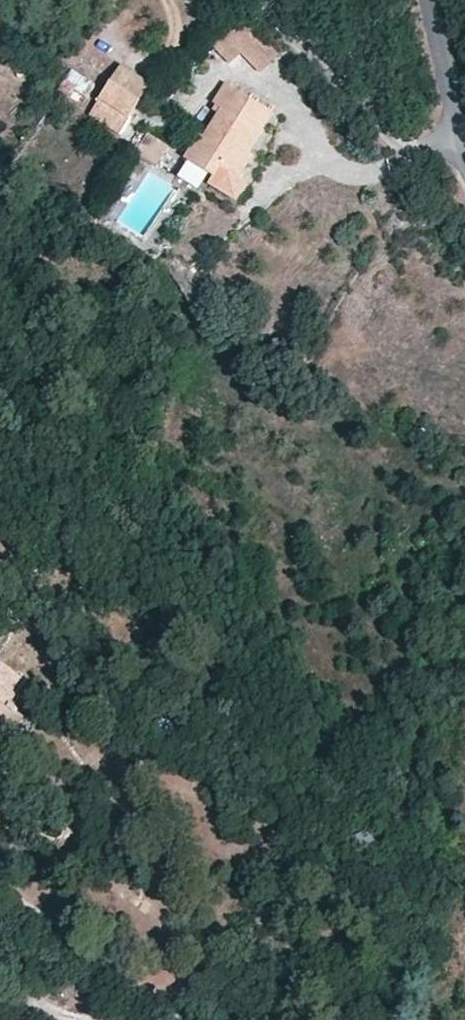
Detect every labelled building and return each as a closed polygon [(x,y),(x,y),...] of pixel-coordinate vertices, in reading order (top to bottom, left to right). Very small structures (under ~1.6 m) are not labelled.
[(280,56),(241,14),(223,34),(242,55),(244,56),(261,75),(280,56)] [(242,55),(223,34),(212,45),(233,68),(244,56),(242,55)] [(153,84),(123,65),(113,80),(143,100),(153,84)] [(94,87),(70,70),(57,94),(72,102),(77,93),(86,99),(94,87)] [(120,138),(143,100),(113,80),(89,117),(120,138)] [(248,152),(272,112),(227,84),(215,104),(217,106),(215,111),(221,115),(207,138),(202,135),(187,160),(214,176),(209,185),(239,204),(250,186),(238,178),(253,155),(248,152)] [(153,136),(140,157),(162,170),(175,149),(153,136)] [(3,712),(1,711),(21,685),(0,669),(0,717),(3,712)]
